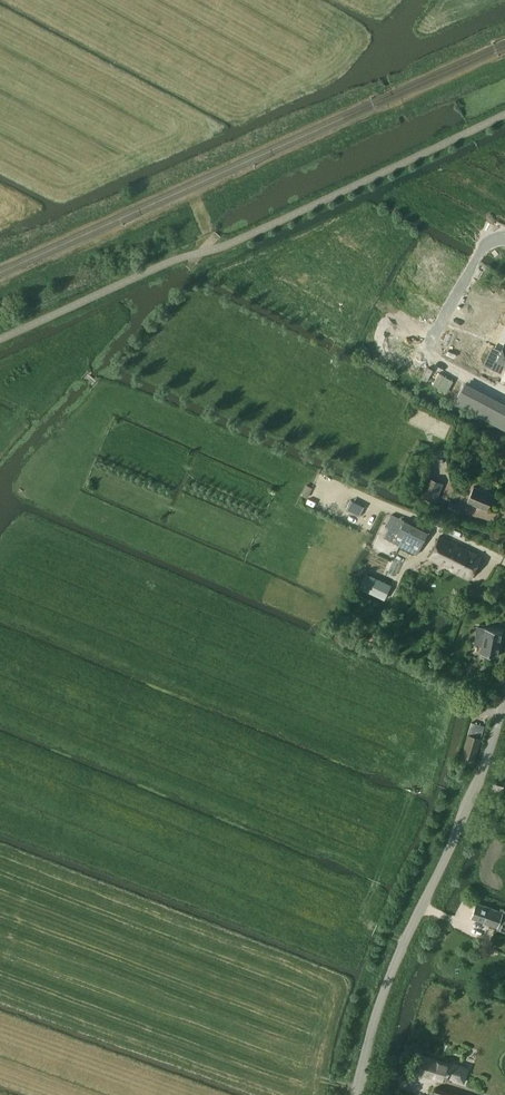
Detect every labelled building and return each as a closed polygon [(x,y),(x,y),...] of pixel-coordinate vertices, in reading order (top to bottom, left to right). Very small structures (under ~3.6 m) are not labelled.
[(425,379),(463,394),(474,366),(423,344),(427,334),(412,327),(398,360),(428,372),(425,379)] [(504,364),(504,345),(504,344),(497,360),(504,364)] [(504,428),(504,405),(475,389),(465,406),(504,428)] [(436,502),(443,484),(428,478),(421,496),(436,502)] [(467,501),(487,509),(493,494),(473,486),(467,501)] [(344,509),(359,516),(364,506),(350,499),(344,509)] [(458,513),(461,505),(450,501),(447,509),(458,513)] [(389,528),(384,538),(417,554),(422,544),(414,540),(420,528),(404,521),(404,520),(392,514),(386,527),(389,528)] [(385,526),(378,534),(382,537),(389,529),(385,526)] [(428,558),(445,567),(470,579),(482,556),(439,535),(428,558)] [(393,559),(389,567),(398,571),(402,563),(393,559)] [(384,599),(390,585),(366,574),(360,588),(384,599)] [(476,632),(475,637),(483,639),(482,646),(481,653),(498,656),(502,631),(477,626),(476,632)] [(492,671),(491,681),(499,682),(501,673),(492,671)] [(474,759),(481,739),(468,735),(461,755),(474,759)] [(471,917),(497,927),(499,921),(504,924),(504,910),(503,909),(502,912),(476,902),(471,917)] [(451,1061),(450,1064),(421,1055),(415,1072),(445,1081),(446,1078),(464,1083),(469,1067),(451,1061)]
